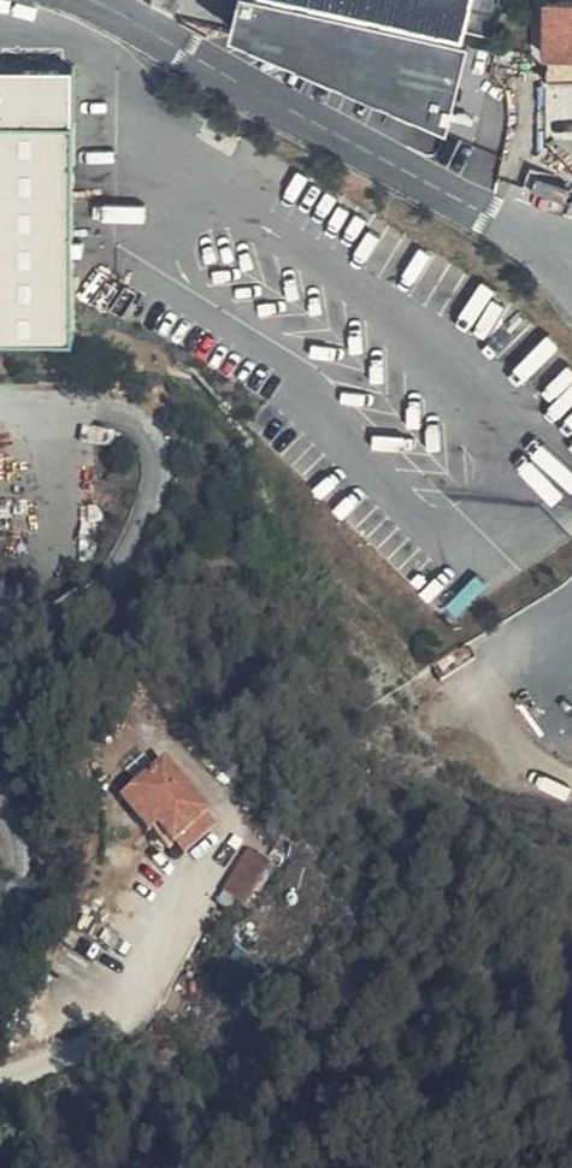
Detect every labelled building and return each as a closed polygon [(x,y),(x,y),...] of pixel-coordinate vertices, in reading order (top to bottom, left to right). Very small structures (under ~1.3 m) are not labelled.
[(231,56),(458,100),(465,66),(485,70),(491,39),(292,0),(242,0),(231,56)] [(562,14),(571,14),(571,0),(562,0),(562,14)] [(562,14),(559,74),(571,74),(571,14),(562,14)] [(0,58),(0,345),(76,346),(80,59),(0,58)] [(176,840),(216,808),(169,756),(132,788),(164,825),(176,840)] [(164,825),(132,788),(123,796),(153,832),(164,825)] [(224,816),(216,808),(176,840),(185,850),(224,816)] [(273,876),(282,862),(261,848),(251,862),(273,876)] [(232,890),(254,906),(273,876),(251,862),(232,890)]
